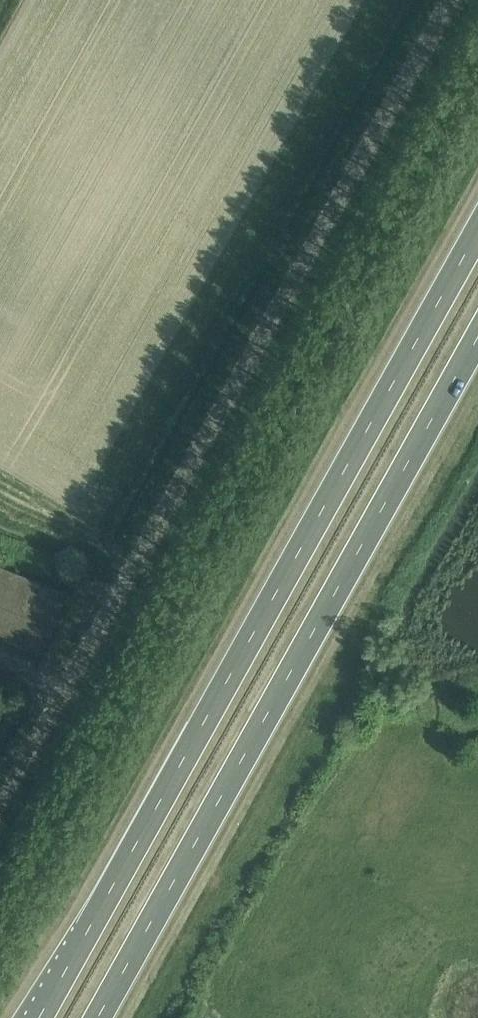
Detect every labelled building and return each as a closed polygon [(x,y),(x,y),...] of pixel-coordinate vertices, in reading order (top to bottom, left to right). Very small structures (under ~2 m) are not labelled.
[(41,650),(65,589),(0,563),(0,634),(41,650)]
